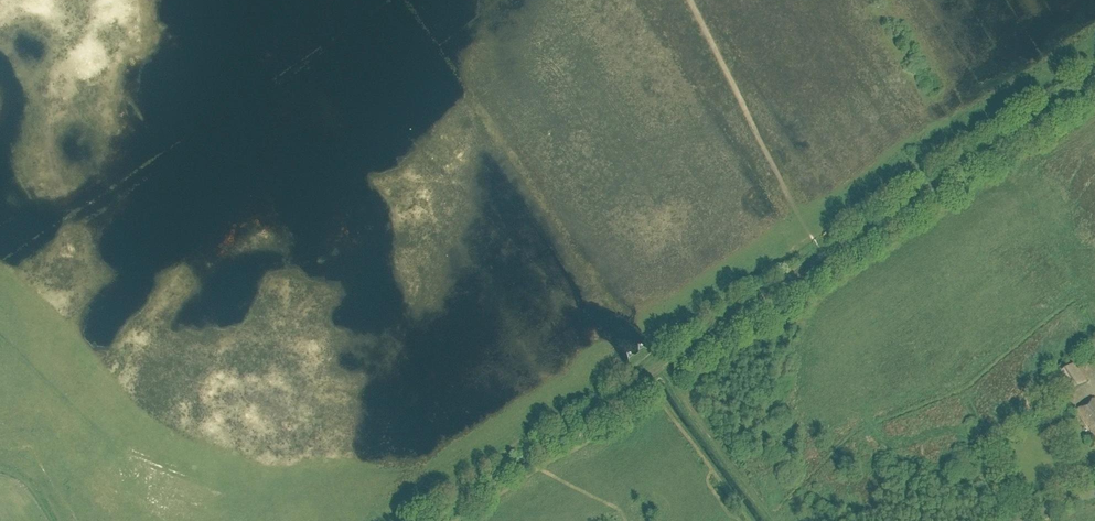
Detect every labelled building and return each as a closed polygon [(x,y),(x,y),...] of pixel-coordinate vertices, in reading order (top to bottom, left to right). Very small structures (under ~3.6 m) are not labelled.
[(1077,362),(1055,377),(1064,391),(1067,388),(1071,394),(1090,381),(1077,362)] [(1094,399),(1078,410),(1094,435),(1094,399)] [(1092,441),(1075,407),(1062,413),(1078,447),(1092,441)]
